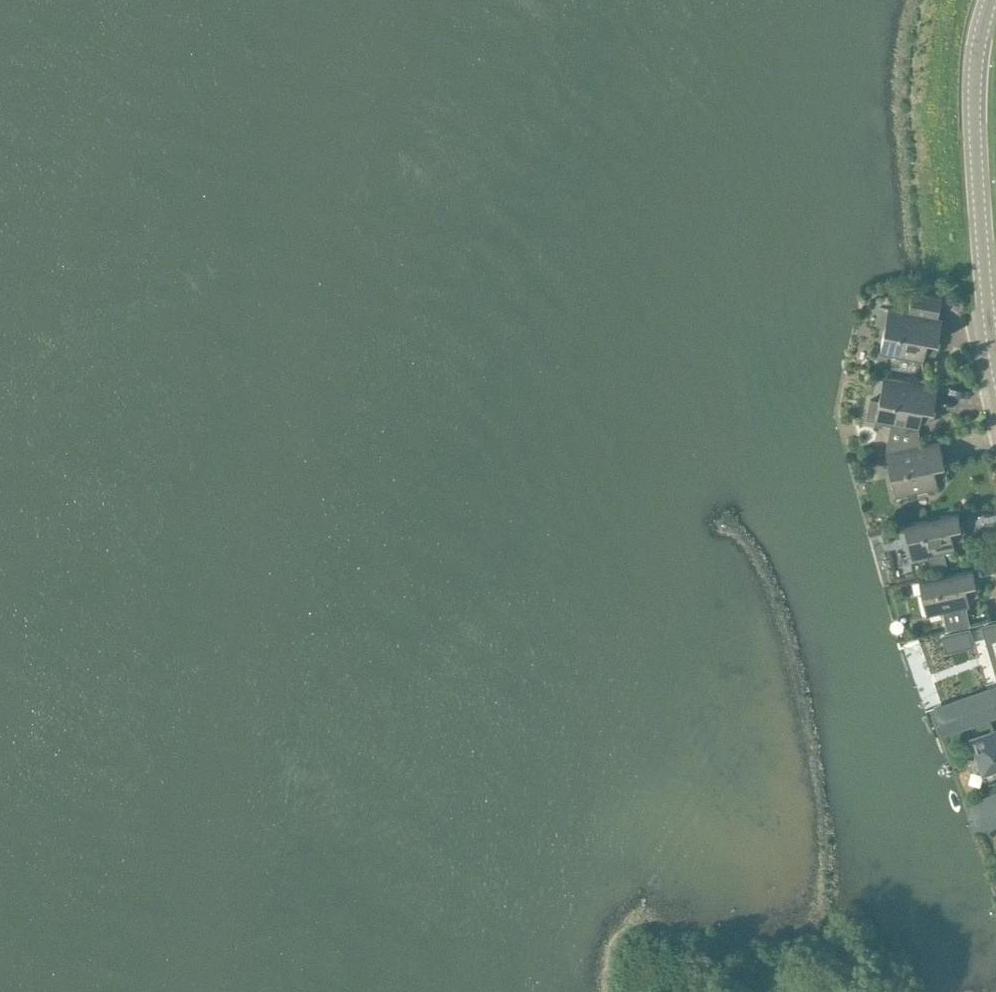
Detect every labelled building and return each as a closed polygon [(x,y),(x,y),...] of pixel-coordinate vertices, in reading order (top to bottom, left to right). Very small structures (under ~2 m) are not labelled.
[(880,352),(924,361),(925,352),(936,354),(943,318),(938,317),(942,297),(912,291),(909,311),(889,307),(880,352)] [(892,424),(897,449),(915,445),(914,436),(915,428),(919,429),(921,421),(931,423),(938,386),(884,376),(879,400),(872,402),(876,419),(875,421),(876,421),(877,424),(884,422),(892,424)] [(886,452),(896,496),(939,487),(937,479),(948,476),(940,440),(915,445),(897,449),(886,452)] [(930,554),(935,566),(945,560),(946,563),(947,563),(945,551),(955,549),(954,541),(964,538),(958,511),(904,523),(912,558),(930,554)] [(919,580),(927,615),(970,605),(968,597),(979,595),(973,568),(919,580)] [(947,648),(971,643),(968,629),(944,635),(947,648)] [(943,733),(995,715),(995,685),(933,707),(943,733)] [(973,740),(983,771),(995,767),(995,732),(973,740)]
